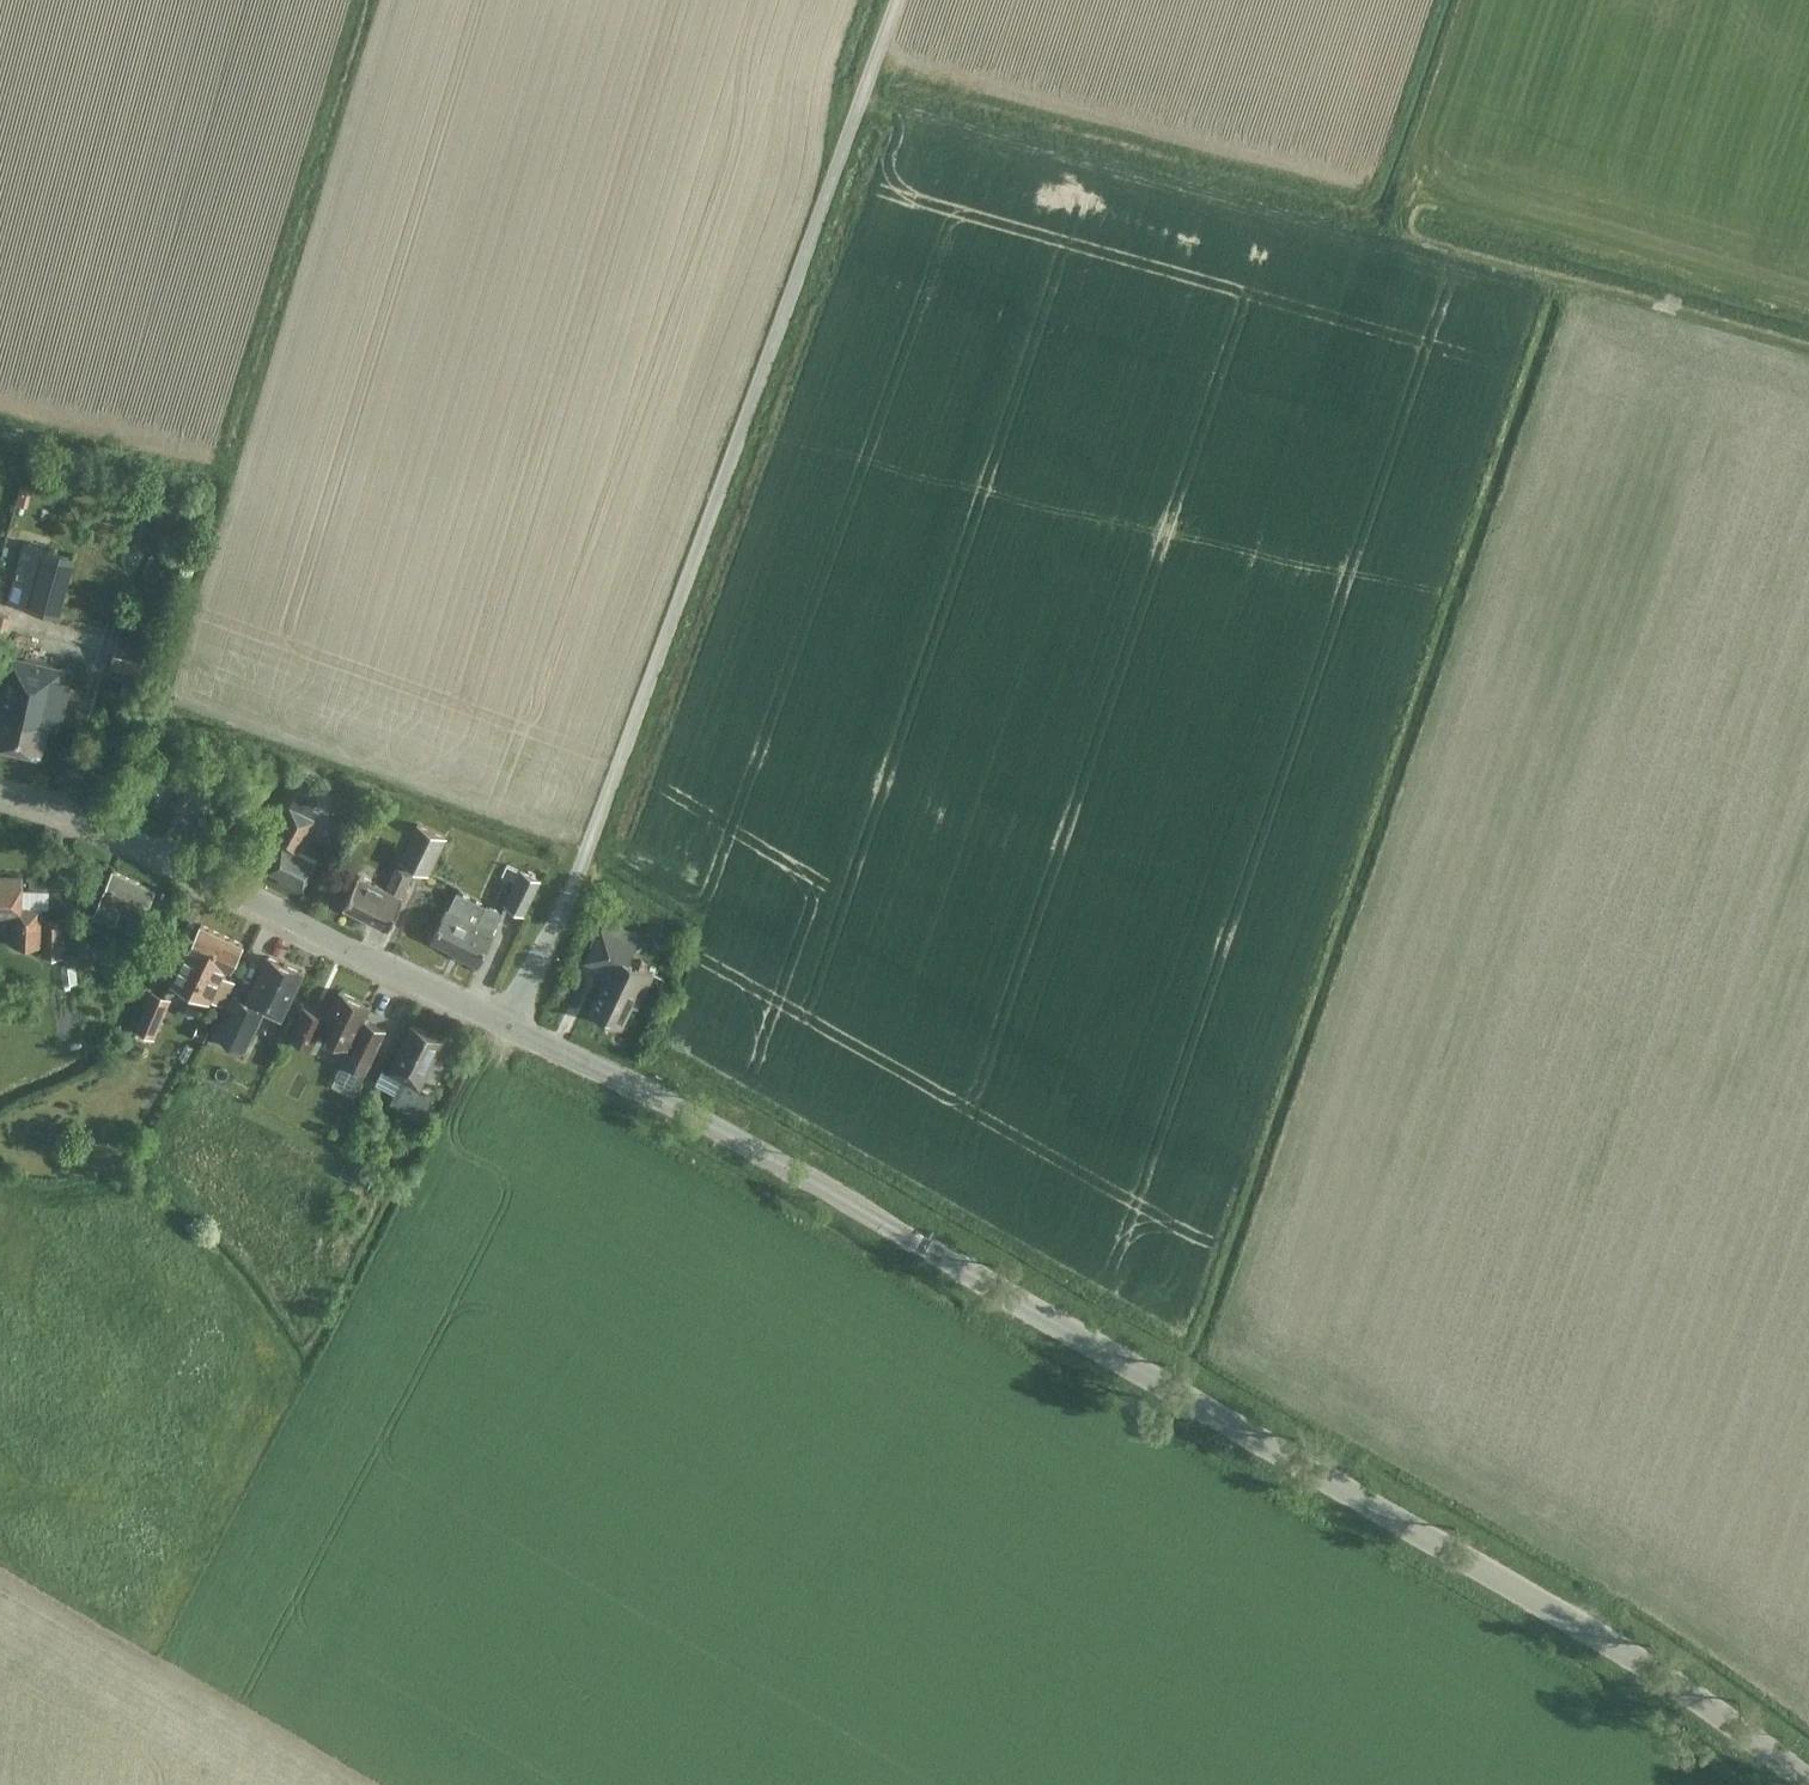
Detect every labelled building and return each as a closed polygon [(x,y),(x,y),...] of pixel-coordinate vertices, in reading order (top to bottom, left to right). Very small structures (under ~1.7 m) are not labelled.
[(57,614),(73,554),(23,540),(6,600),(57,614)] [(72,669),(0,652),(0,744),(40,753),(48,724),(59,726),(72,669)] [(314,817),(310,815),(318,798),(316,798),(322,787),(303,778),(290,805),(272,839),(281,844),(269,868),(303,885),(316,860),(297,850),(314,817)] [(398,860),(428,874),(447,836),(417,821),(398,860)] [(401,895),(413,870),(397,863),(385,887),(357,874),(343,904),(388,926),(403,896),(401,895)] [(523,913),(540,878),(520,869),(504,903),(523,913)] [(93,913),(132,931),(126,944),(140,950),(154,919),(141,913),(142,913),(153,889),(112,870),(101,894),(93,913)] [(13,916),(12,943),(40,944),(41,907),(20,907),(22,875),(0,875),(0,915),(13,916)] [(492,931),(502,911),(486,903),(485,905),(456,892),(447,909),(446,908),(431,939),(465,955),(464,958),(477,964),(493,931),(492,931)] [(61,955),(62,918),(43,917),(42,955),(61,955)] [(211,996),(223,1002),(234,980),(221,974),(225,965),(230,968),(242,943),(200,923),(188,948),(190,949),(187,955),(184,954),(172,979),(210,997),(211,996)] [(631,1003),(637,1006),(653,971),(628,959),(636,942),(601,925),(585,959),(607,970),(588,1010),(620,1025),(631,1003)] [(132,961),(119,955),(112,973),(124,978),(132,961)] [(262,1009),(280,1017),(302,971),(267,955),(246,1000),(234,994),(215,1033),(244,1047),(262,1009)] [(310,1047),(317,1031),(349,1046),(330,1085),(352,1096),(385,1028),(363,1018),(369,1004),(339,989),(326,1016),(324,1014),(323,1015),(302,1005),(288,1037),(310,1047)] [(154,1037),(171,998),(152,990),(135,1029),(154,1037)] [(411,1023),(387,1071),(402,1078),(394,1093),(390,1101),(422,1117),(433,1094),(419,1087),(443,1039),(411,1023)] [(193,1035),(204,1040),(209,1030),(198,1025),(193,1035)]
